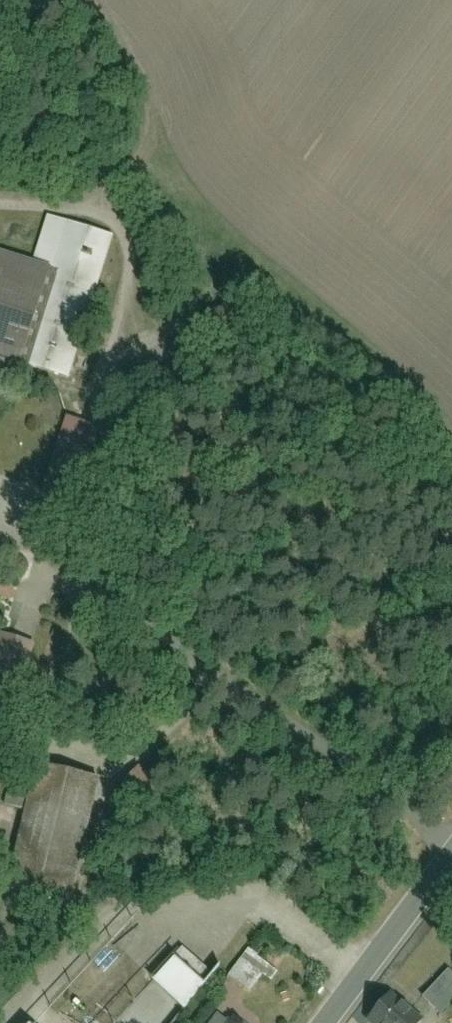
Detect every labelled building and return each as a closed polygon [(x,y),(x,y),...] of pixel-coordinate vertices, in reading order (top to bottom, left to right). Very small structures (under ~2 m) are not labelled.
[(3,369),(22,375),(27,361),(66,374),(111,234),(46,213),(29,267),(0,258),(0,378),(3,369)] [(0,634),(0,668),(24,675),(33,644),(0,634)] [(97,778),(34,763),(5,881),(68,896),(97,778)] [(418,997),(441,1017),(451,1004),(451,981),(441,971),(418,997)] [(361,1022),(416,1022),(379,997),(361,1022)]
